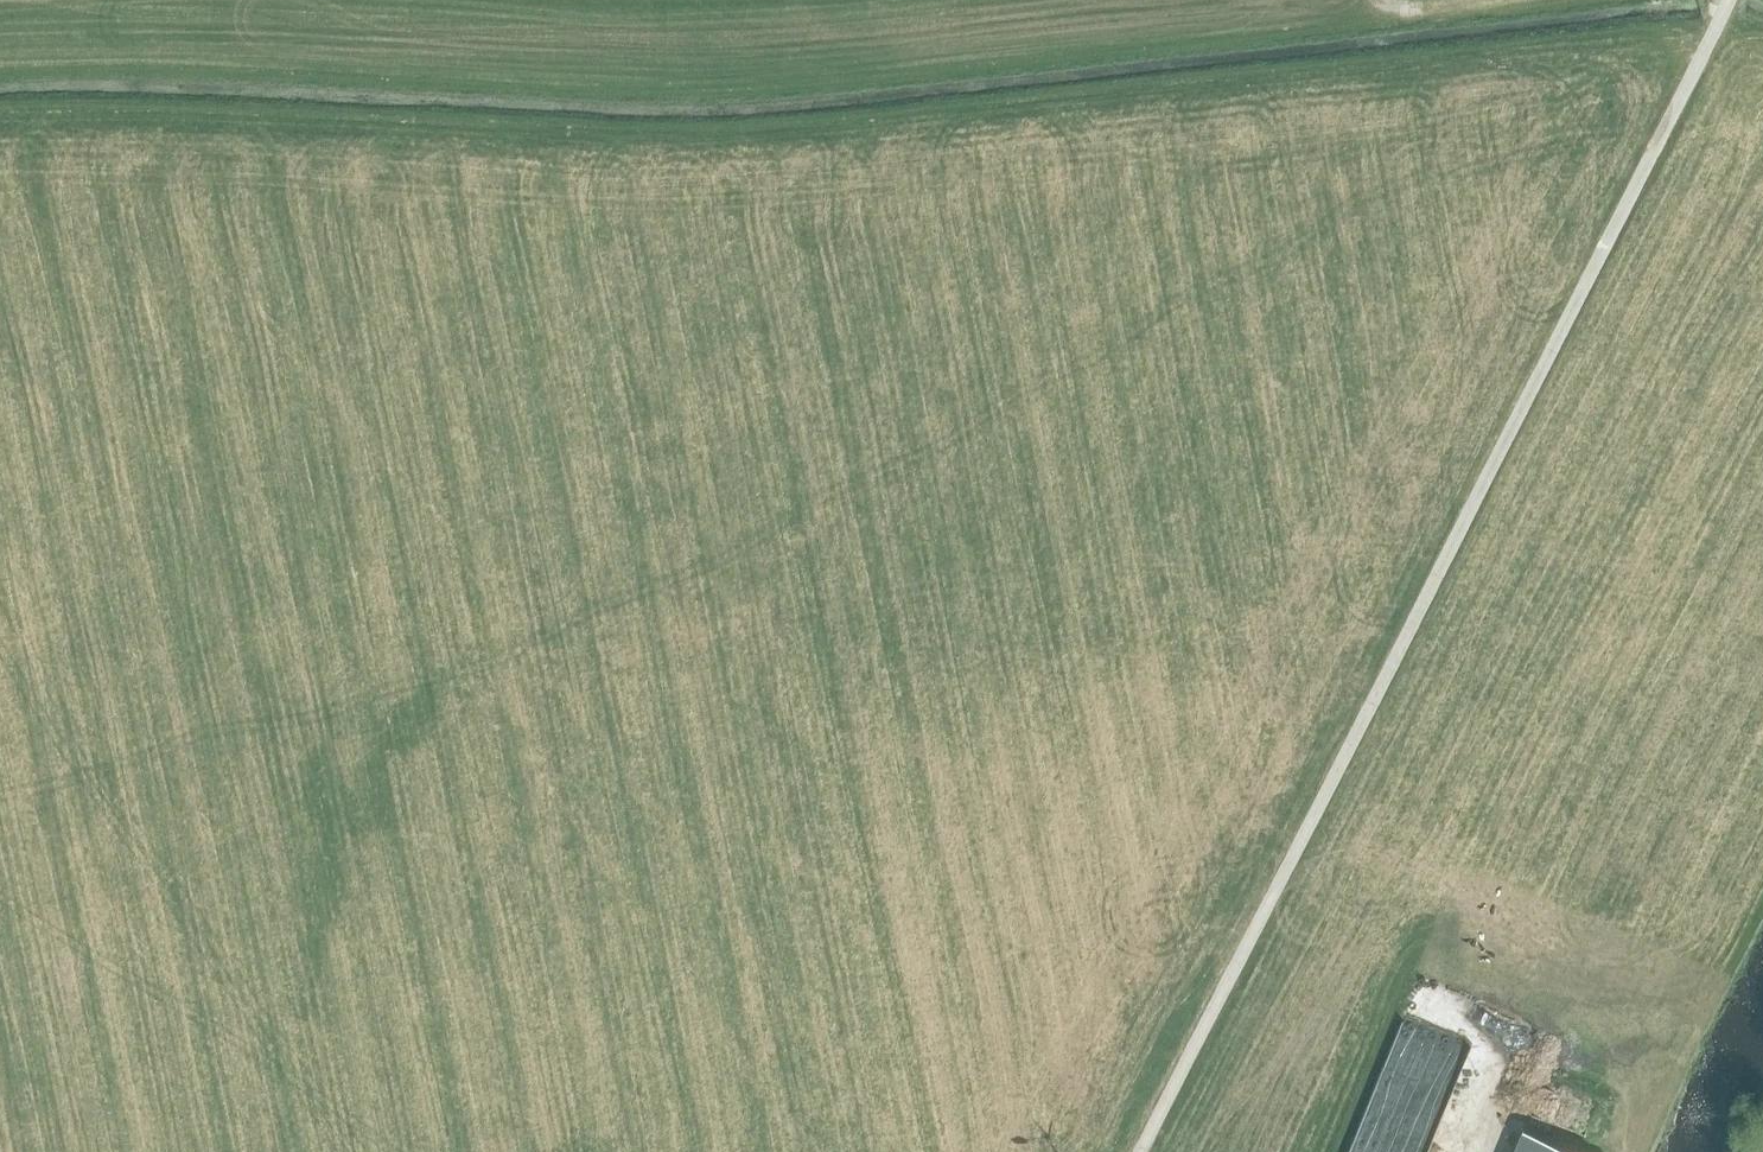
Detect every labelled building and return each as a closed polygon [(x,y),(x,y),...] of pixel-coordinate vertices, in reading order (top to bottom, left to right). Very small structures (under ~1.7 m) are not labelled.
[(1512,1151),(1582,1151),(1522,1128),(1512,1151)]
